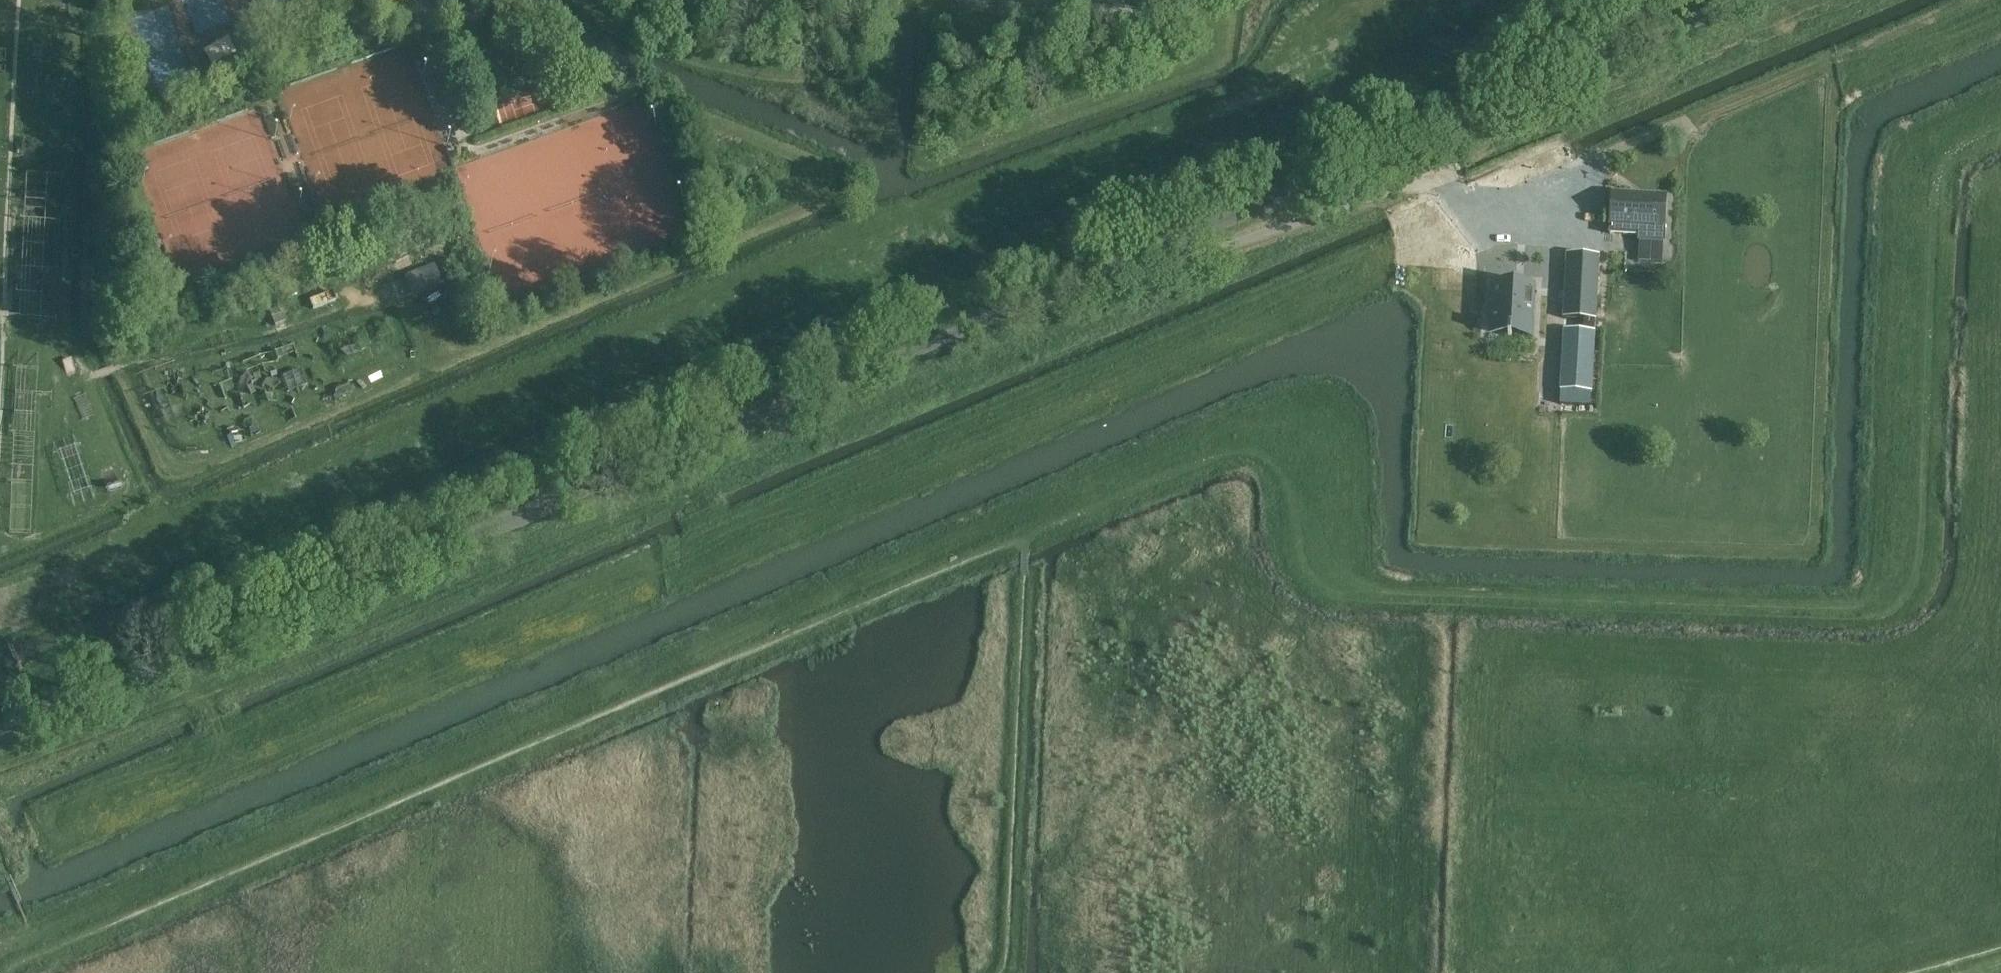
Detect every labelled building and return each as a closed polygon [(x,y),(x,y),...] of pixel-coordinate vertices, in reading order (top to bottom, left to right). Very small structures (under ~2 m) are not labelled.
[(665,163),(672,160),(669,153),(662,155),(665,163)] [(1666,197),(1612,194),(1610,235),(1639,236),(1639,242),(1664,243),(1666,197)] [(1567,254),(1564,319),(1596,321),(1600,256),(1567,254)] [(1533,285),(1533,284),(1492,282),(1489,336),(1508,337),(1509,329),(1491,328),(1493,283),(1533,285)] [(1493,283),(1491,328),(1509,329),(1508,337),(1508,338),(1511,338),(1511,337),(1512,329),(1531,330),(1531,338),(1532,338),(1535,284),(1533,284),(1533,285),(1493,283)] [(1512,329),(1511,337),(1531,338),(1531,330),(1512,329)] [(1564,330),(1560,391),(1591,393),(1595,332),(1564,330)] [(1560,391),(1560,405),(1591,407),(1591,393),(1560,391)]
